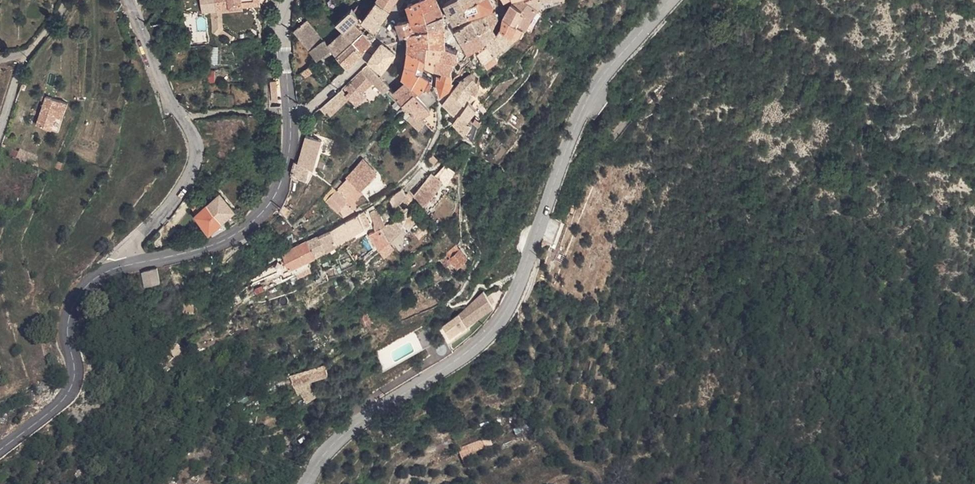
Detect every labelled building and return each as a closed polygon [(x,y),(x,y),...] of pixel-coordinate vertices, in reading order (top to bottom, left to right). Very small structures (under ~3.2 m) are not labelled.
[(256,3),(256,0),(210,0),(212,10),(256,3)] [(392,11),(399,0),(378,0),(377,2),(392,11)] [(438,0),(423,0),(422,1),(425,10),(440,4),(438,0)] [(463,0),(455,0),(447,4),(448,8),(454,24),(466,18),(471,16),(467,6),(463,0)] [(487,11),(490,10),(492,8),(494,6),(496,3),(494,0),(482,0),(481,1),(487,11)] [(506,15),(525,29),(526,27),(533,12),(536,6),(530,0),(524,0),(514,2),(510,9),(507,8),(504,12),(506,15)] [(409,7),(414,19),(415,25),(428,21),(445,16),(440,4),(425,10),(422,1),(409,7)] [(481,1),(467,6),(471,16),(487,11),(481,1)] [(377,2),(375,5),(371,12),(385,21),(392,11),(377,2)] [(163,24),(160,5),(159,5),(147,24),(148,28),(163,24)] [(335,22),(345,32),(356,24),(361,20),(364,22),(368,16),(358,8),(355,14),(352,12),(338,19),(335,22)] [(501,15),(497,10),(486,15),(491,21),(496,17),(498,20),(501,15)] [(371,12),(368,16),(364,22),(377,31),(385,21),(371,12)] [(491,21),(486,15),(456,27),(464,41),(483,31),(481,28),(491,21)] [(491,21),(481,28),(483,31),(490,42),(499,56),(520,39),(518,35),(524,30),(525,29),(506,15),(504,19),(503,25),(498,31),(494,26),(491,21)] [(428,21),(431,29),(445,26),(445,16),(428,21)] [(414,19),(399,24),(403,36),(411,34),(431,29),(428,21),(415,25),(414,19)] [(331,48),(329,46),(306,21),(291,31),(317,61),(331,48)] [(345,32),(354,42),(356,44),(366,34),(356,24),(345,32)] [(446,33),(445,26),(431,29),(411,34),(409,49),(424,54),(428,43),(431,37),(443,35),(444,33),(446,33)] [(480,47),(490,42),(483,31),(464,41),(471,51),(480,47)] [(329,46),(331,48),(339,57),(354,42),(345,32),(329,46)] [(441,41),(446,41),(446,33),(444,33),(443,35),(431,37),(428,43),(440,46),(441,41)] [(356,44),(364,52),(374,42),(366,34),(356,44)] [(440,46),(428,43),(424,54),(420,64),(435,70),(441,57),(446,47),(446,41),(441,41),(440,46)] [(354,42),(339,57),(349,68),(356,60),(364,52),(356,44),(354,42)] [(490,65),(500,57),(499,56),(490,42),(480,47),(490,65)] [(371,62),(383,72),(396,53),(384,44),(371,62)] [(451,60),(454,50),(446,47),(441,57),(451,60)] [(408,63),(417,69),(420,64),(424,54),(409,49),(408,59),(408,63)] [(454,61),(460,60),(460,52),(454,50),(451,60),(454,61)] [(452,70),(454,61),(451,60),(441,57),(435,70),(444,72),(443,77),(454,78),(452,70)] [(417,69),(408,63),(405,76),(408,80),(411,83),(421,72),(417,69)] [(359,99),(373,84),(380,77),(368,65),(345,85),(359,99)] [(418,89),(431,78),(421,72),(411,83),(418,89)] [(463,81),(472,90),(477,94),(481,83),(472,75),(463,81)] [(383,93),(390,87),(380,77),(373,84),(383,93)] [(444,93),(453,88),(454,78),(443,77),(442,77),(440,85),(444,93)] [(418,89),(431,103),(437,97),(434,92),(436,85),(434,84),(434,80),(431,78),(418,89)] [(395,91),(405,100),(418,89),(411,83),(408,80),(395,91)] [(472,90),(463,81),(455,92),(465,101),(472,90)] [(345,95),(350,100),(354,104),(359,99),(345,85),(319,108),(325,114),(329,111),(345,95)] [(436,107),(431,103),(418,89),(405,100),(420,114),(436,107)] [(448,110),(454,115),(457,113),(465,101),(455,92),(444,105),(448,110)] [(350,100),(345,95),(329,111),(334,116),(350,100)] [(35,127),(58,134),(67,104),(44,97),(35,127)] [(461,116),(469,120),(478,110),(470,104),(461,116)] [(438,111),(438,110),(436,107),(420,114),(437,128),(438,123),(438,117),(438,111)] [(478,110),(469,120),(473,122),(481,112),(478,110)] [(511,113),(504,120),(514,127),(519,119),(511,113)] [(477,125),(473,122),(469,120),(461,116),(454,123),(464,133),(472,138),(474,138),(477,125)] [(302,148),(299,147),(295,160),(310,170),(320,141),(306,136),(302,148)] [(15,153),(13,158),(23,163),(27,153),(17,149),(15,153)] [(27,153),(23,163),(35,169),(33,156),(27,153)] [(310,170),(295,160),(292,173),(306,182),(310,170)] [(377,174),(363,161),(344,182),(358,195),(377,174)] [(436,175),(443,181),(446,184),(455,171),(445,164),(436,175)] [(443,181),(436,175),(431,175),(425,182),(435,191),(443,181)] [(358,195),(344,182),(328,199),(340,210),(347,203),(349,204),(358,195)] [(435,191),(425,182),(414,195),(422,204),(435,191)] [(405,195),(400,189),(388,199),(393,206),(397,203),(406,197),(405,195)] [(397,203),(403,211),(414,200),(409,193),(405,195),(406,197),(397,203)] [(219,196),(208,205),(220,220),(226,226),(236,217),(231,212),(232,211),(219,196)] [(354,210),(349,204),(347,203),(340,210),(339,211),(343,216),(345,215),(354,210)] [(393,206),(400,214),(403,211),(397,203),(393,206)] [(209,230),(219,222),(220,220),(208,205),(196,215),(209,230)] [(384,227),(374,211),(370,216),(373,222),(374,227),(376,231),(381,229),(384,227)] [(370,225),(361,213),(352,218),(361,230),(370,225)] [(361,230),(352,218),(341,224),(347,238),(361,230)] [(391,252),(392,251),(399,244),(396,238),(401,235),(392,222),(384,227),(381,229),(389,242),(382,248),(384,252),(387,251),(391,252)] [(540,247),(550,251),(560,228),(550,223),(540,247)] [(347,238),(341,224),(329,231),(338,244),(347,238)] [(418,239),(425,232),(419,226),(412,233),(418,239)] [(564,229),(560,228),(550,251),(554,253),(564,229)] [(376,231),(370,235),(379,249),(382,248),(389,242),(381,229),(376,231)] [(338,244),(329,231),(319,236),(329,249),(338,244)] [(306,243),(314,256),(320,254),(329,249),(319,236),(306,243)] [(299,247),(305,258),(307,260),(314,256),(306,243),(299,247)] [(451,259),(461,250),(456,244),(446,254),(450,260),(451,259)] [(299,247),(281,256),(287,267),(297,262),(305,258),(299,247)] [(457,266),(467,258),(461,250),(451,259),(457,266)] [(333,268),(330,261),(324,264),(326,271),(333,268)] [(143,270),(146,283),(161,279),(158,266),(143,270)] [(477,302),(485,297),(490,294),(484,291),(462,308),(464,310),(466,309),(477,302)] [(485,297),(477,302),(482,309),(490,304),(485,297)] [(470,317),(482,309),(477,302),(466,309),(470,317)] [(179,305),(181,310),(184,317),(194,315),(192,303),(179,305)] [(472,320),(492,307),(490,304),(482,309),(470,317),(472,320)] [(328,376),(324,366),(310,370),(314,380),(328,376)] [(294,387),(297,393),(300,392),(310,389),(307,382),(294,387)] [(313,388),(310,389),(300,392),(305,405),(317,399),(313,388)] [(460,456),(484,452),(482,442),(458,446),(460,456)]
